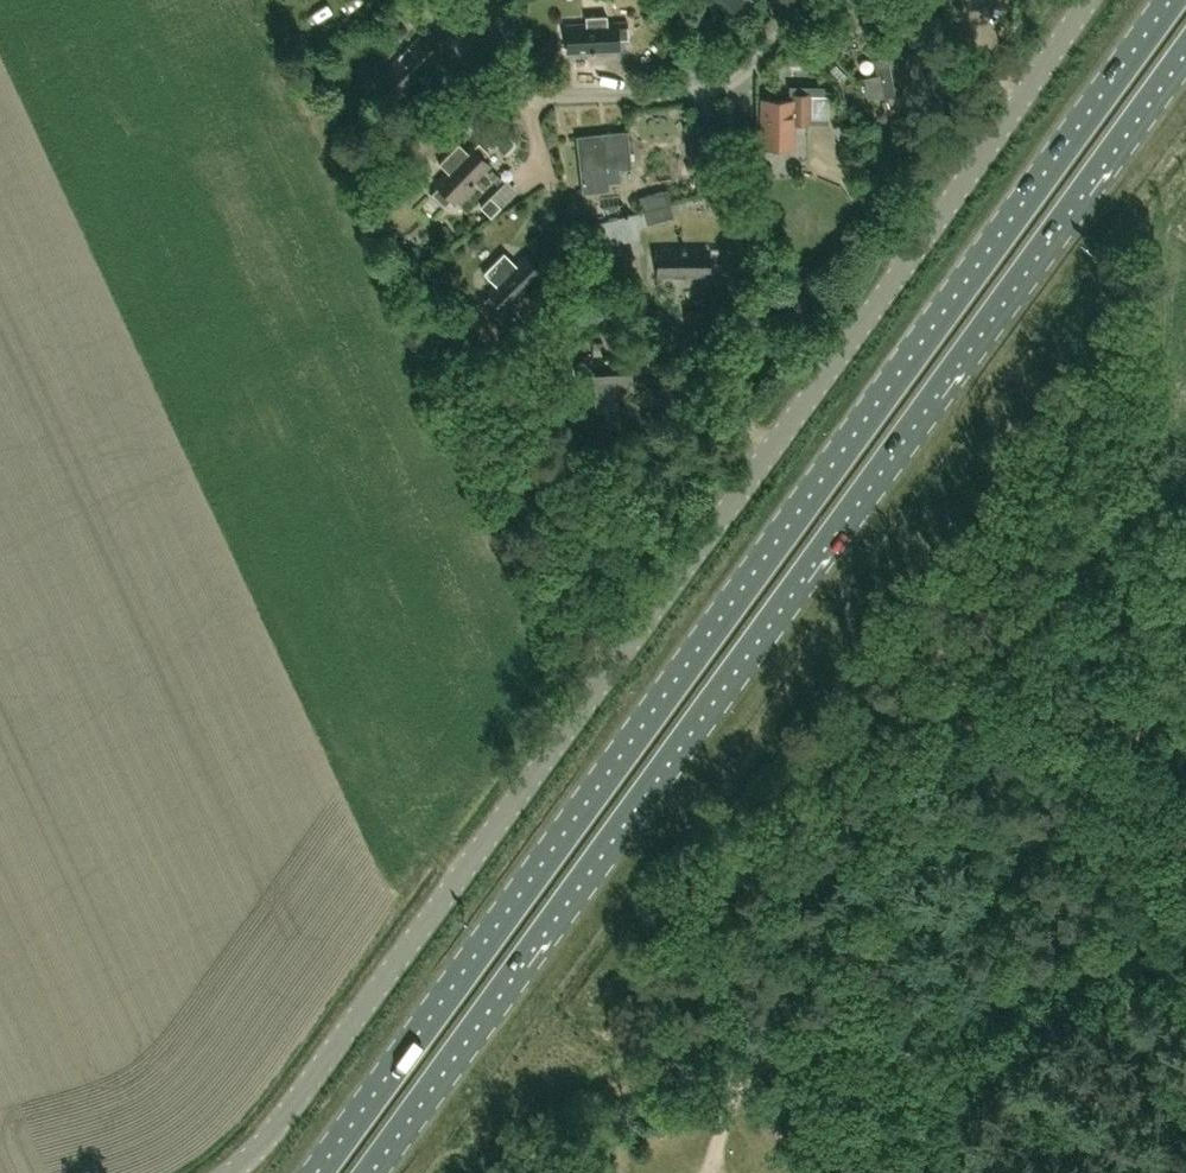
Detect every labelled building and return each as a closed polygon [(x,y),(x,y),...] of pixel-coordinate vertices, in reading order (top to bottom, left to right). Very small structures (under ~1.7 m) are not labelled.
[(723,19),(743,0),(704,0),(723,19)] [(627,21),(607,22),(606,15),(585,16),(585,23),(566,24),(567,53),(619,51),(619,42),(628,41),(627,21)] [(420,71),(423,74),(440,56),(419,36),(383,74),(404,94),(420,77),(417,74),(420,71)] [(896,39),(875,43),(878,58),(899,54),(896,39)] [(876,70),(877,74),(863,77),(867,98),(881,95),(881,97),(910,92),(905,67),(911,66),(909,52),(870,60),(872,70),(876,70)] [(424,82),(405,102),(415,112),(435,92),(424,82)] [(790,91),(791,99),(762,100),(762,146),(795,146),(795,122),(810,122),(810,120),(828,120),(828,93),(810,93),(810,91),(790,91)] [(620,181),(619,169),(632,168),(628,130),(576,136),(581,190),(609,188),(608,183),(620,181)] [(474,141),(467,149),(458,140),(437,162),(445,171),(434,183),(437,186),(430,194),(442,206),(450,199),(454,203),(457,200),(462,204),(476,189),(472,185),(488,168),(480,160),(487,153),(474,141)] [(692,183),(690,167),(660,171),(662,187),(692,183)] [(513,216),(530,202),(517,188),(501,202),(513,216)] [(639,197),(642,210),(670,203),(667,190),(639,197)] [(500,206),(489,196),(480,206),(490,216),(500,206)] [(674,216),(670,203),(642,210),(643,212),(646,224),(674,216)] [(710,247),(657,248),(658,277),(710,276),(710,247)] [(482,273),(493,284),(485,293),(506,313),(542,275),(521,255),(513,263),(502,252),(482,273)] [(580,357),(581,385),(594,384),(595,404),(615,403),(614,383),(629,382),(628,354),(580,357)]
